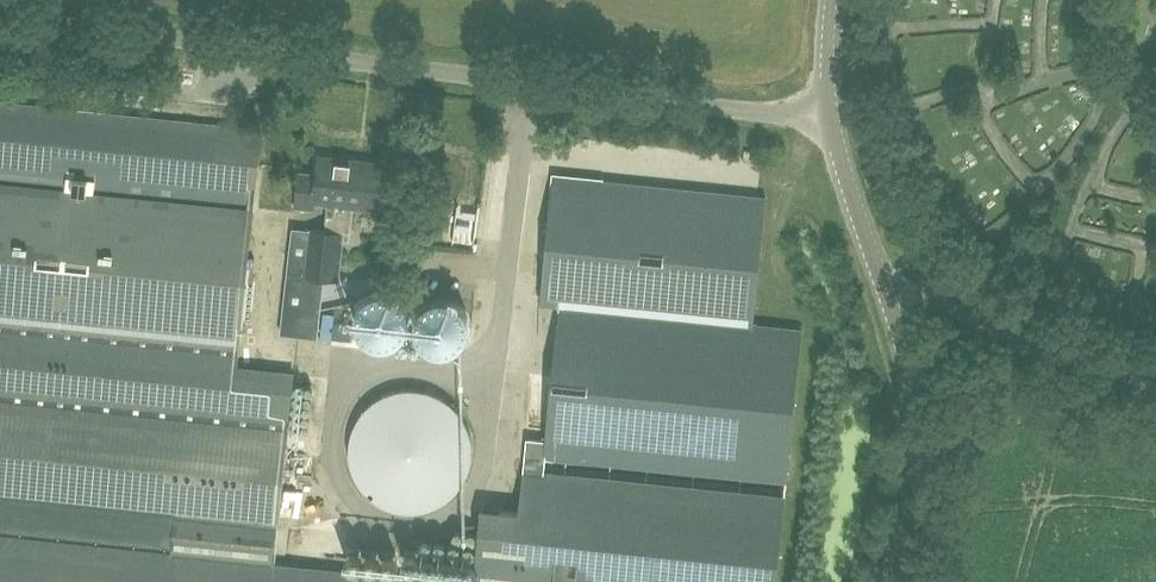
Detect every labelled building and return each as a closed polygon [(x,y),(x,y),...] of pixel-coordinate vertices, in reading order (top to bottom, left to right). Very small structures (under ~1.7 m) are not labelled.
[(264,131),(224,127),(0,104),(0,529),(172,549),(172,555),(0,535),(0,581),(453,581),(272,564),(274,551),(276,528),(278,528),(279,526),(289,434),(295,374),(238,368),(264,131)] [(309,231),(309,232),(294,230),(289,272),(283,333),(320,337),(326,279),(340,280),(344,243),(351,244),(354,209),(379,211),(384,166),(319,159),(317,178),(300,176),(296,210),(315,212),(316,204),(330,206),(327,233),(309,231)] [(766,197),(555,176),(541,303),(560,304),(753,324),(766,197)] [(802,329),(753,324),(560,304),(546,441),(527,439),(520,512),(482,508),(475,581),(776,581),(802,329)] [(456,408),(454,406),(453,405),(451,403),(449,402),(447,400),(445,399),(443,397),(441,396),(439,395),(437,394),(434,393),(432,392),(430,391),(427,391),(425,390),(423,390),(420,389),(418,389),(416,389),(413,388),(411,388),(408,388),(406,389),(404,389),(401,389),(399,390),(396,390),(394,391),(392,391),(389,392),(387,393),(385,394),(383,395),(381,396),(379,397),(377,399),(375,400),(373,402),(371,403),(369,405),(367,406),(366,408),(364,410),(362,412),(361,414),(360,416),(358,418),(357,420),(356,422),(355,424),(354,426),(353,429),(352,431),(351,433),(351,436),(350,438),(350,440),(350,443),(349,445),(349,448),(349,450),(349,452),(349,455),(350,457),(350,460),(350,462),(351,464),(352,467),(352,469),(353,471),(354,474),(355,476),(356,478),(357,480),(358,482),(360,484),(361,486),(362,488),(364,490),(366,492),(367,493),(369,495),(371,497),(373,498),(375,500),(377,501),(379,502),(381,504),(383,505),(385,506),(387,507),(389,508),(392,508),(394,509),(396,510),(399,510),(401,511),(404,511),(406,511),(408,511),(411,511),(413,511),(416,511),(418,511),(420,511),(423,510),(425,510),(427,509),(430,508),(432,508),(434,507),(437,506),(439,505),(441,504),(443,502),(445,501),(447,500),(449,498),(451,497),(453,495),(454,493),(456,492),(458,490),(459,488),(461,486),(462,484),(463,482),(464,480),(466,478),(467,476),(468,474),(469,471),(469,469),(470,467),(471,464),(471,462),(472,460),(472,457),(472,455),(472,452),(472,450),(472,448),(472,445),(472,443),(472,440),(471,438),(471,436),(470,433),(469,431),(468,429),(468,426),(467,424),(466,422),(464,420),(463,418),(462,416),(461,414),(459,412),(458,410),(456,408)] [(303,514),(305,501),(284,498),(283,511),(303,514)]
